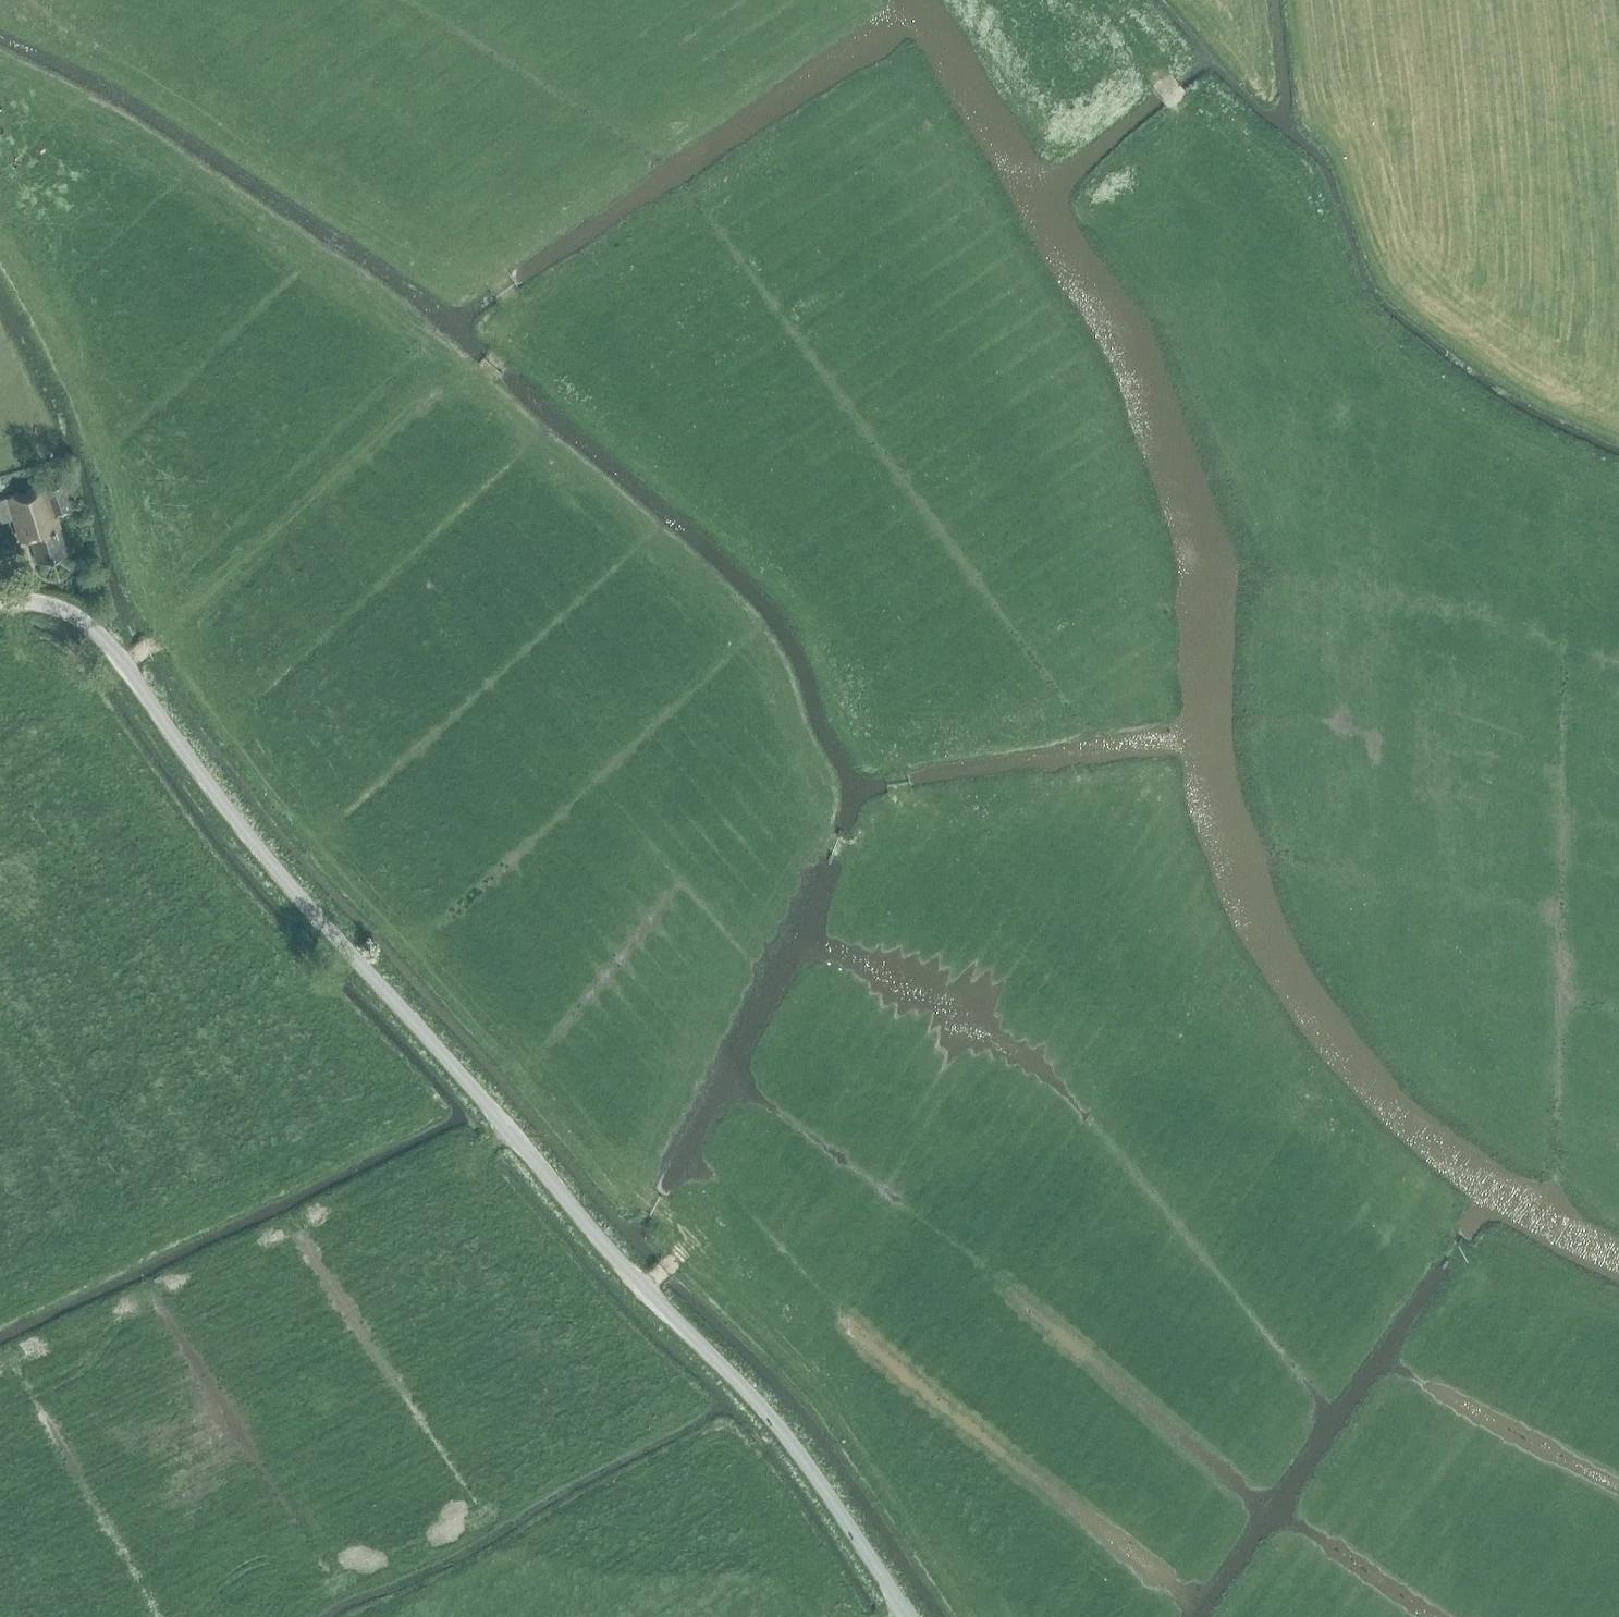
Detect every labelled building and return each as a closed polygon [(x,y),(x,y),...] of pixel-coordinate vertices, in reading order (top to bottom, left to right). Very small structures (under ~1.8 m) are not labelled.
[(71,510),(61,479),(7,496),(21,539),(29,537),(37,561),(66,552),(55,515),(71,510)] [(17,546),(14,537),(1,541),(4,550),(17,546)]
